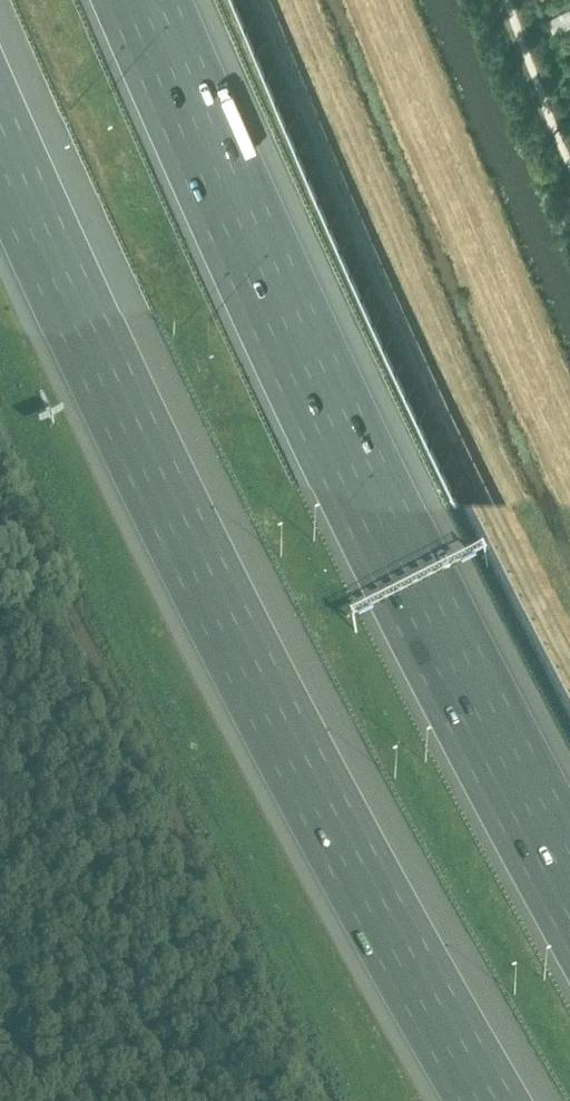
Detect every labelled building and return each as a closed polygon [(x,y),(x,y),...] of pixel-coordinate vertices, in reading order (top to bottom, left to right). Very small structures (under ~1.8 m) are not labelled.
[(547,19),(554,33),(569,25),(569,9),(569,8),(547,19)]
